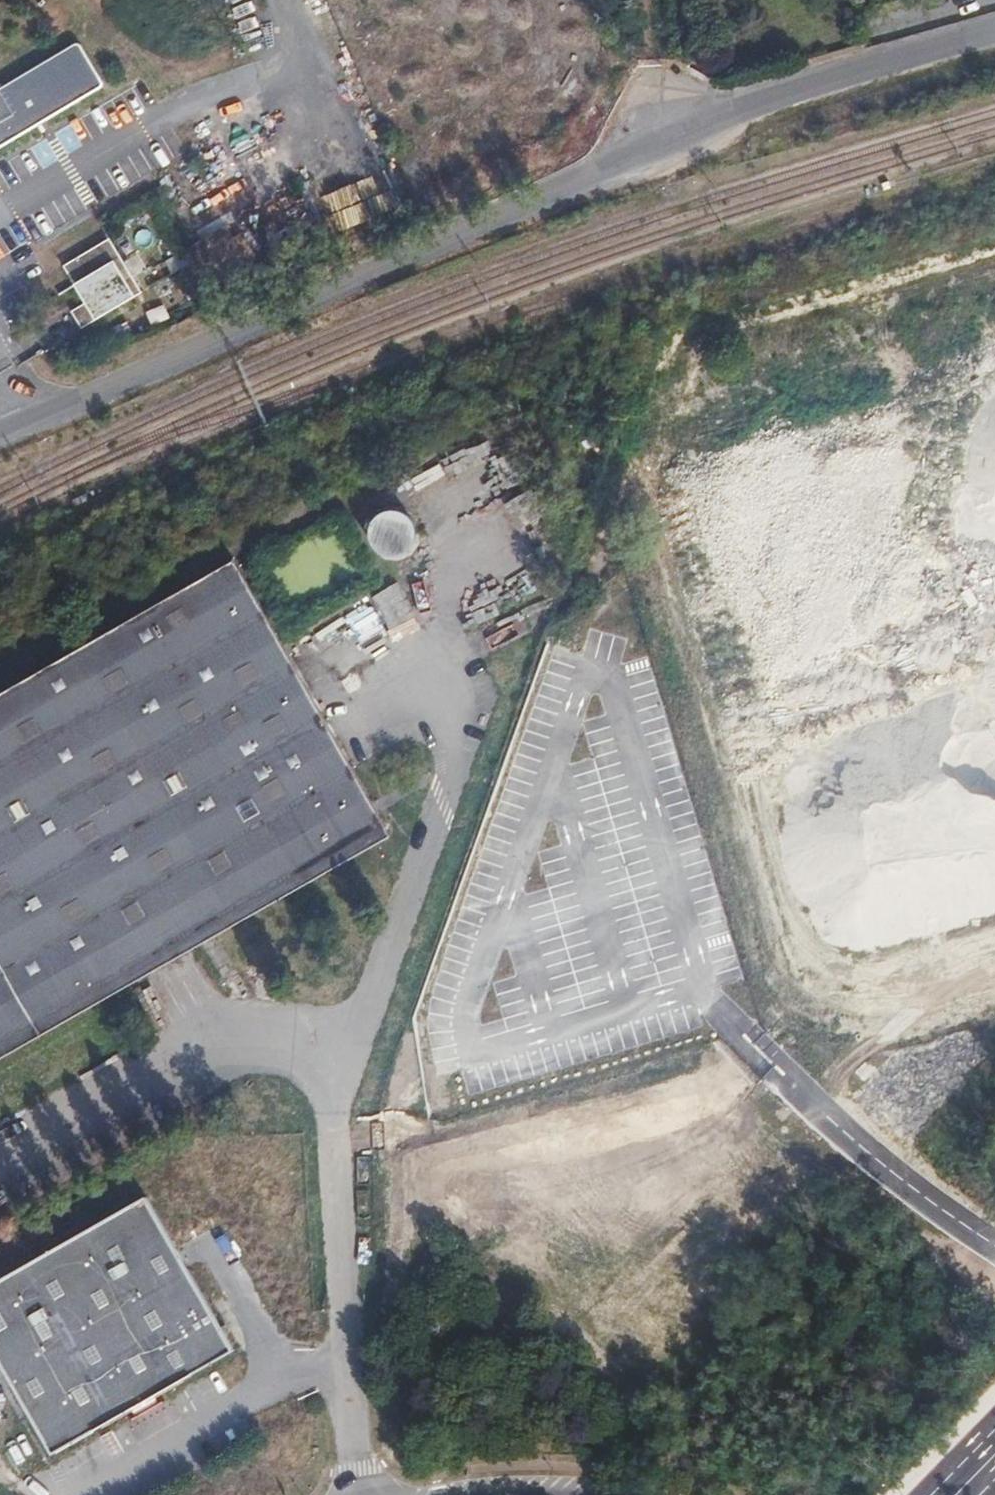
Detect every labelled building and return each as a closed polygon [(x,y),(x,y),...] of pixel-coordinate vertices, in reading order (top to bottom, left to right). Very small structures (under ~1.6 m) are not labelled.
[(76,38),(0,84),(0,146),(103,83),(105,81),(105,79),(105,78),(83,40),(81,39),(80,38),(78,38),(76,38)] [(195,278),(187,283),(199,302),(201,301),(203,304),(260,269),(258,266),(261,264),(249,244),(239,249),(233,239),(188,267),(195,278)] [(148,306),(115,253),(70,282),(93,318),(79,327),(89,343),(148,306)] [(237,562),(0,698),(0,1044),(385,825),(237,562)] [(0,1282),(0,1365),(55,1458),(132,1413),(137,1420),(161,1405),(157,1398),(236,1352),(144,1198),(0,1282)]
